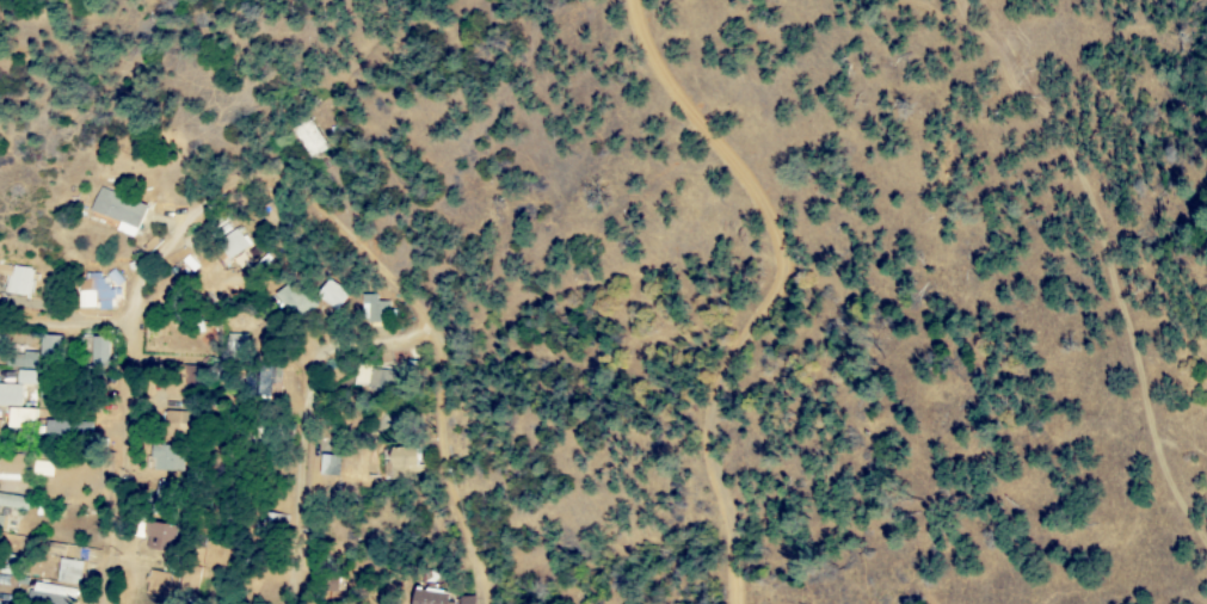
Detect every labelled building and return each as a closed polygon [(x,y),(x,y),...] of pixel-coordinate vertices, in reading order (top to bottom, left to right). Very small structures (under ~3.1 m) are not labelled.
[(119,221),(116,231),(136,237),(146,205),(96,189),(89,211),(119,221)] [(247,248),(238,229),(215,240),(224,259),(247,248)] [(0,265),(0,276),(8,277),(9,266),(0,265)] [(28,296),(31,268),(8,266),(5,294),(28,296)] [(80,309),(116,308),(115,289),(106,289),(106,275),(78,275),(80,309)] [(336,310),(346,292),(324,280),(314,298),(336,310)] [(312,303),(281,284),(271,300),(301,320),(312,303)] [(387,311),(387,301),(373,301),(373,294),(360,295),(361,323),(378,322),(378,311),(387,311)] [(57,336),(38,335),(37,357),(56,358),(57,336)] [(105,367),(106,338),(89,337),(89,367),(105,367)] [(19,407),(19,385),(34,385),(33,353),(8,353),(8,369),(13,369),(14,384),(0,384),(0,407),(19,407)] [(366,388),(388,393),(392,373),(370,368),(366,388)] [(34,428),(34,409),(5,409),(4,427),(34,428)] [(163,438),(185,439),(186,412),(164,412),(163,438)] [(87,422),(41,422),(42,435),(87,435),(87,422)] [(150,471),(182,472),(183,447),(151,446),(150,471)] [(386,475),(414,476),(415,448),(387,447),(386,475)] [(24,512),(26,499),(0,494),(0,507),(24,512)] [(173,527),(147,522),(141,548),(168,553),(173,527)] [(54,583),(78,585),(80,561),(56,559),(54,583)] [(39,603),(71,603),(74,590),(30,581),(26,601),(39,603)] [(454,597),(413,587),(409,603),(452,603),(454,597)]
